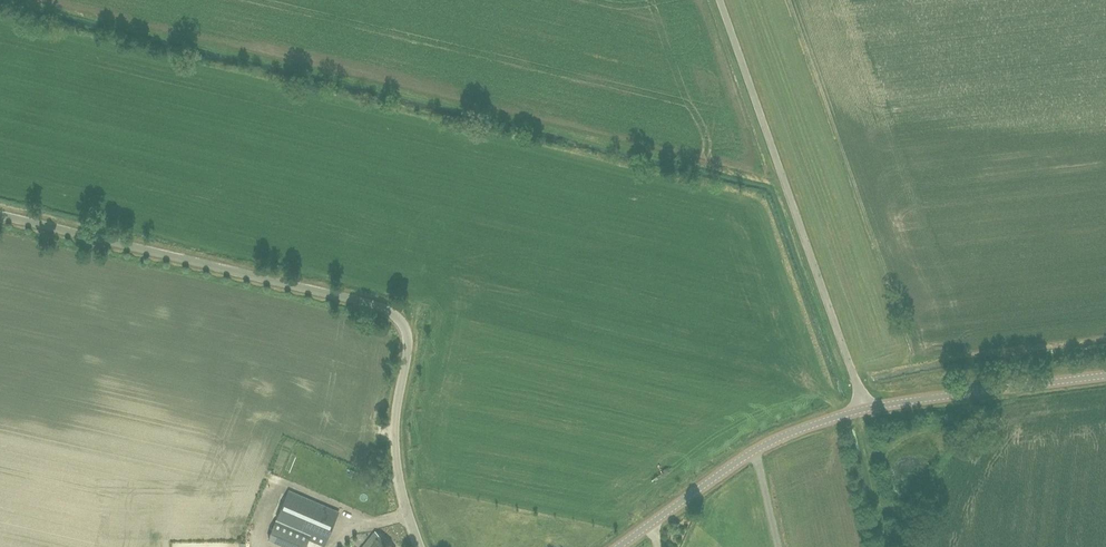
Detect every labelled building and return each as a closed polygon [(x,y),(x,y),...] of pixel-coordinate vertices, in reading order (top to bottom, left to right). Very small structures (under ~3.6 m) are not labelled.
[(357,423),(370,428),(373,420),(361,414),(357,423)] [(340,511),(289,490),(268,539),(287,546),(305,546),(308,539),(325,546),(340,511)] [(388,542),(386,546),(380,541),(383,538),(375,532),(363,546),(394,546),(388,542)]
